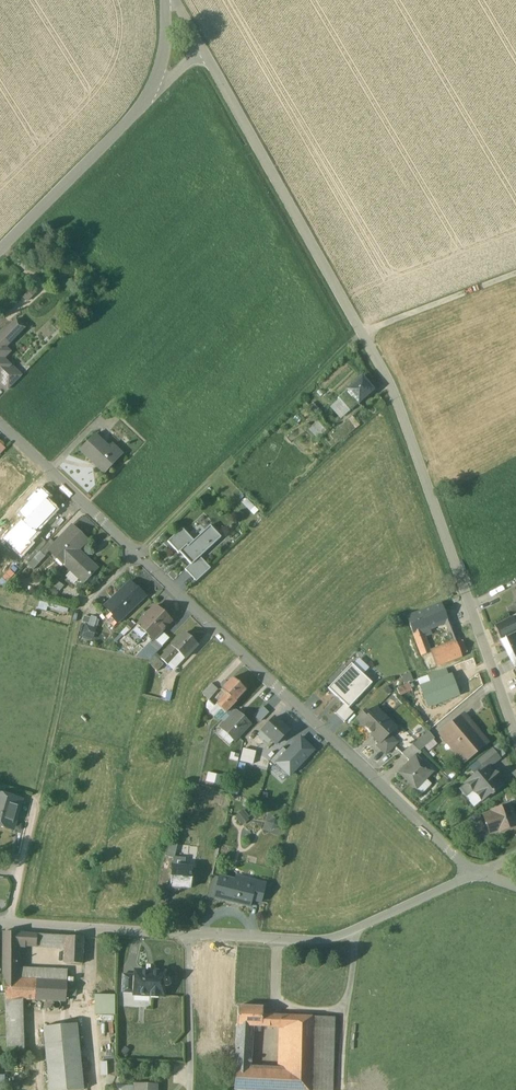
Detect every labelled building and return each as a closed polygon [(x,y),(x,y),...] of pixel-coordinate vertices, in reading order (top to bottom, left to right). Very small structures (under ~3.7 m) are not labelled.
[(23,296),(26,300),(34,294),(31,290),(23,296)] [(0,336),(0,342),(5,347),(24,328),(16,320),(0,336)] [(2,383),(15,370),(0,356),(0,381),(2,383)] [(15,370),(2,383),(9,389),(22,376),(15,370)] [(362,377),(347,390),(358,403),(373,390),(362,377)] [(358,403),(347,390),(338,398),(349,411),(358,403)] [(109,448),(95,434),(80,451),(92,463),(93,462),(105,473),(119,458),(109,448)] [(123,454),(112,444),(109,448),(119,458),(123,454)] [(41,490),(36,495),(35,493),(27,501),(29,503),(19,513),(24,518),(6,537),(15,545),(12,548),(20,556),(30,545),(31,545),(29,543),(37,534),(35,532),(56,510),(46,501),(49,497),(41,490)] [(253,514),(258,511),(248,498),(243,502),(253,514)] [(55,544),(54,545),(48,551),(49,551),(56,558),(81,581),(88,575),(90,577),(97,569),(78,550),(87,540),(72,526),(55,544)] [(211,527),(179,555),(190,567),(200,558),(221,539),(211,527)] [(182,530),(168,542),(179,555),(193,543),(182,530)] [(47,543),(37,534),(29,543),(31,545),(30,545),(38,553),(40,551),(47,543)] [(47,543),(40,551),(45,556),(49,551),(48,551),(54,545),(55,544),(51,539),(47,543)] [(190,567),(186,570),(196,582),(210,569),(200,558),(190,567)] [(130,582),(118,594),(118,595),(105,608),(119,621),(146,596),(137,588),(137,589),(130,582)] [(442,604),(416,614),(423,630),(448,620),(442,604)] [(507,608),(512,617),(513,617),(515,615),(515,604),(507,608)] [(156,606),(137,626),(153,640),(154,639),(172,620),(156,606)] [(423,630),(416,614),(407,618),(419,650),(429,647),(422,630),(423,630)] [(494,626),(501,639),(510,635),(515,632),(515,624),(513,617),(512,617),(494,626)] [(137,626),(126,637),(136,646),(144,637),(150,642),(150,643),(153,640),(137,626)] [(185,633),(164,655),(171,662),(179,653),(184,658),(197,645),(185,633)] [(510,635),(501,639),(503,644),(512,640),(510,635)] [(153,640),(150,643),(150,642),(136,657),(150,660),(162,647),(154,639),(153,640)] [(512,640),(503,644),(510,660),(515,657),(515,649),(512,640)] [(456,642),(431,652),(431,653),(436,666),(461,656),(456,642)] [(429,647),(419,650),(422,656),(431,653),(431,652),(429,647)] [(171,662),(164,655),(160,658),(167,665),(171,662)] [(344,704),(349,709),(373,684),(351,663),(327,689),(344,704)] [(446,670),(427,677),(430,683),(449,676),(446,670)] [(428,708),(458,696),(450,676),(449,676),(430,683),(420,687),(428,708)] [(246,690),(232,678),(226,684),(224,682),(221,685),(223,688),(221,689),(230,697),(235,702),(235,701),(246,690)] [(230,697),(220,708),(226,713),(231,708),(236,702),(235,701),(235,702),(230,697)] [(345,723),(354,713),(349,709),(344,704),(335,713),(345,723)] [(253,715),(260,722),(270,712),(263,705),(253,715)] [(231,708),(226,713),(221,719),(226,724),(236,713),(231,708)] [(362,724),(361,724),(379,742),(380,743),(386,737),(395,727),(376,709),(369,716),(362,724)] [(365,711),(357,719),(362,724),(369,716),(365,711)] [(226,724),(221,729),(234,741),(250,724),(237,712),(236,713),(226,724)] [(464,714),(440,734),(464,763),(485,745),(470,727),(472,725),(464,714)] [(280,724),(274,718),(262,731),(272,740),(276,744),(289,731),(281,723),(280,724)] [(272,740),(262,731),(258,734),(268,744),(272,740)] [(429,731),(413,745),(420,751),(435,739),(429,731)] [(395,746),(386,737),(380,743),(379,742),(376,745),(386,755),(395,746)] [(288,752),(276,764),(289,776),(313,750),(300,738),(288,752)] [(413,745),(402,754),(410,762),(415,757),(420,752),(420,751),(413,745)] [(283,747),(270,761),(275,765),(276,764),(288,752),(283,747)] [(250,751),(244,749),(241,761),(247,762),(250,751)] [(492,749),(477,761),(481,766),(485,770),(488,768),(500,758),(492,749)] [(431,772),(415,757),(410,762),(400,773),(416,789),(431,772)] [(481,766),(472,773),(475,776),(477,774),(478,775),(485,770),(481,766)] [(485,770),(478,775),(477,774),(475,776),(466,783),(473,791),(481,801),(491,793),(492,794),(503,785),(498,780),(499,779),(494,772),(493,773),(488,768),(485,770)] [(466,783),(459,789),(465,797),(473,791),(466,783)] [(0,794),(0,826),(13,829),(21,800),(3,795),(0,794)] [(492,810),(499,830),(500,833),(515,827),(515,823),(510,804),(492,810)] [(236,815),(243,825),(251,818),(244,809),(236,815)] [(264,830),(278,834),(282,816),(268,812),(264,830)] [(493,813),(483,816),(489,833),(499,830),(493,813)] [(169,843),(166,856),(174,858),(177,845),(169,843)] [(192,868),(172,866),(170,887),(190,889),(192,868)] [(255,885),(219,876),(214,897),(250,906),(252,900),(255,885)] [(266,884),(255,882),(255,885),(252,900),(261,902),(266,884)] [(27,933),(3,932),(3,954),(17,954),(17,943),(26,944),(27,933)] [(37,934),(27,933),(26,944),(36,944),(37,934)] [(37,934),(36,944),(66,946),(66,936),(37,934)] [(84,937),(66,936),(66,946),(65,963),(82,964),(84,937)] [(202,950),(193,949),(194,959),(202,959),(202,950)] [(221,950),(202,950),(202,959),(220,960),(221,950)] [(17,954),(3,954),(3,970),(4,980),(17,980),(17,967),(17,954)] [(67,969),(17,967),(17,980),(67,982),(67,969)] [(165,973),(136,971),(136,975),(135,993),(135,994),(163,996),(164,986),(167,986),(170,984),(170,981),(168,978),(164,978),(165,973)] [(136,975),(123,975),(122,992),(135,993),(136,975)] [(17,980),(4,980),(5,998),(21,999),(66,1001),(67,982),(17,980)] [(115,995),(94,995),(95,1015),(115,1015),(115,995)] [(21,999),(5,998),(7,1058),(23,1058),(21,999)] [(260,1007),(238,1006),(237,1025),(249,1025),(259,1026),(260,1007)] [(270,1008),(260,1007),(259,1026),(269,1026),(270,1016),(270,1008)] [(277,1016),(277,1026),(281,1026),(280,1063),(279,1071),(290,1071),(290,1089),(334,1089),(337,1019),(277,1016)] [(43,1027),(49,1089),(84,1089),(77,1024),(43,1027)] [(249,1025),(237,1025),(236,1053),(251,1054),(252,1037),(249,1037),(249,1025)] [(236,1053),(234,1089),(246,1089),(269,1089),(271,1070),(251,1069),(251,1054),(236,1053)] [(271,1070),(269,1089),(278,1089),(279,1071),(271,1070)] [(279,1071),(278,1089),(290,1089),(290,1071),(279,1071)]
